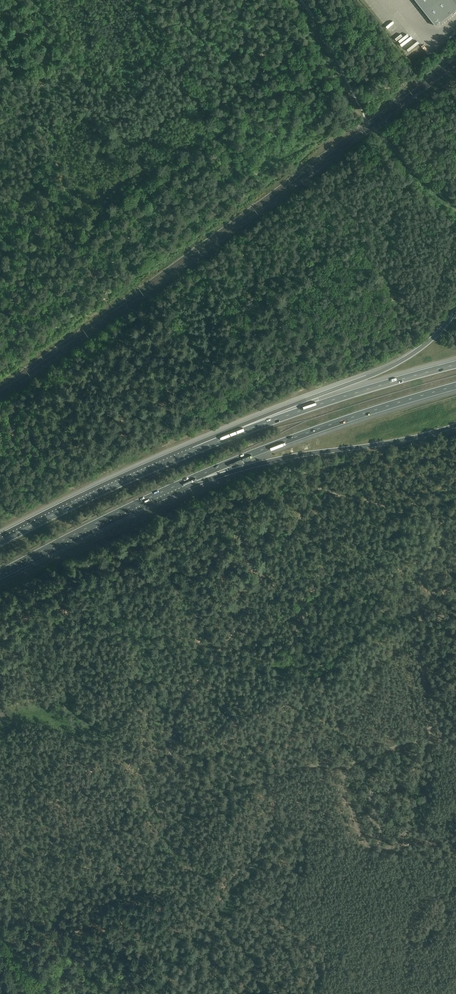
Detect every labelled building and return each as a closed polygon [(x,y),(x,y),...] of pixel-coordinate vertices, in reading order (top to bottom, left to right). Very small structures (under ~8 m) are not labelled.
[(435,26),(455,9),(455,0),(415,0),(435,26)]
